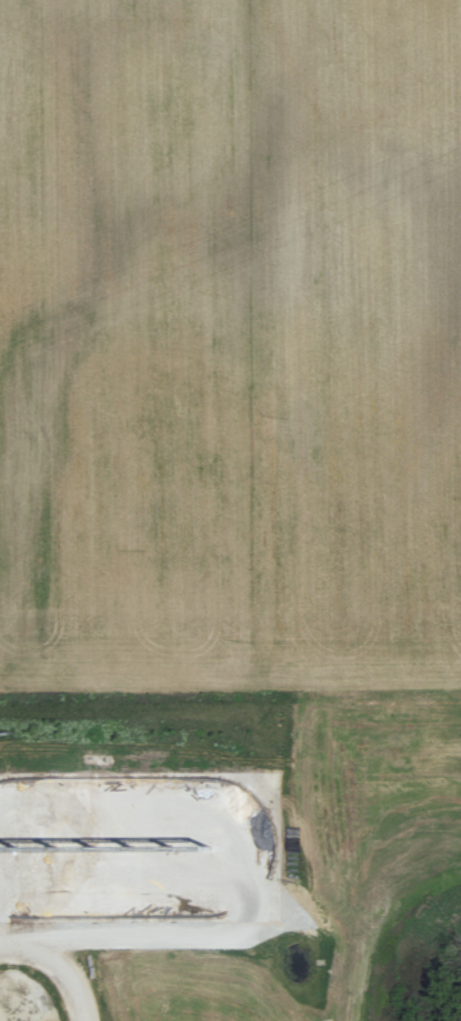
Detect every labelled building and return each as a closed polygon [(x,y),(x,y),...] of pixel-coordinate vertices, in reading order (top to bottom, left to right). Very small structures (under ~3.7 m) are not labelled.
[(258,780),(205,783),(206,793),(204,793),(205,804),(212,804),(211,796),(223,795),(227,864),(215,865),(216,880),(263,878),(258,780)]
